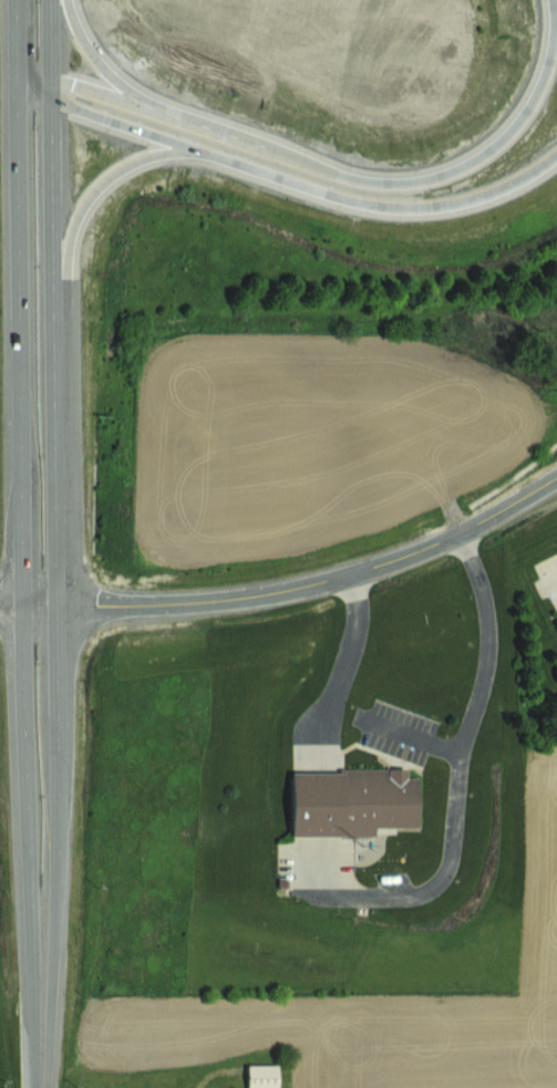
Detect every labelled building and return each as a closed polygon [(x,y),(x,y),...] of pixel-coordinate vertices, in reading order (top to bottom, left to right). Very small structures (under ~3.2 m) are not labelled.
[(291,769),(291,836),(375,836),(375,827),(417,827),(417,776),(406,776),(406,769),(291,769)] [(247,1064),(247,1087),(277,1087),(276,1064),(247,1064)]
